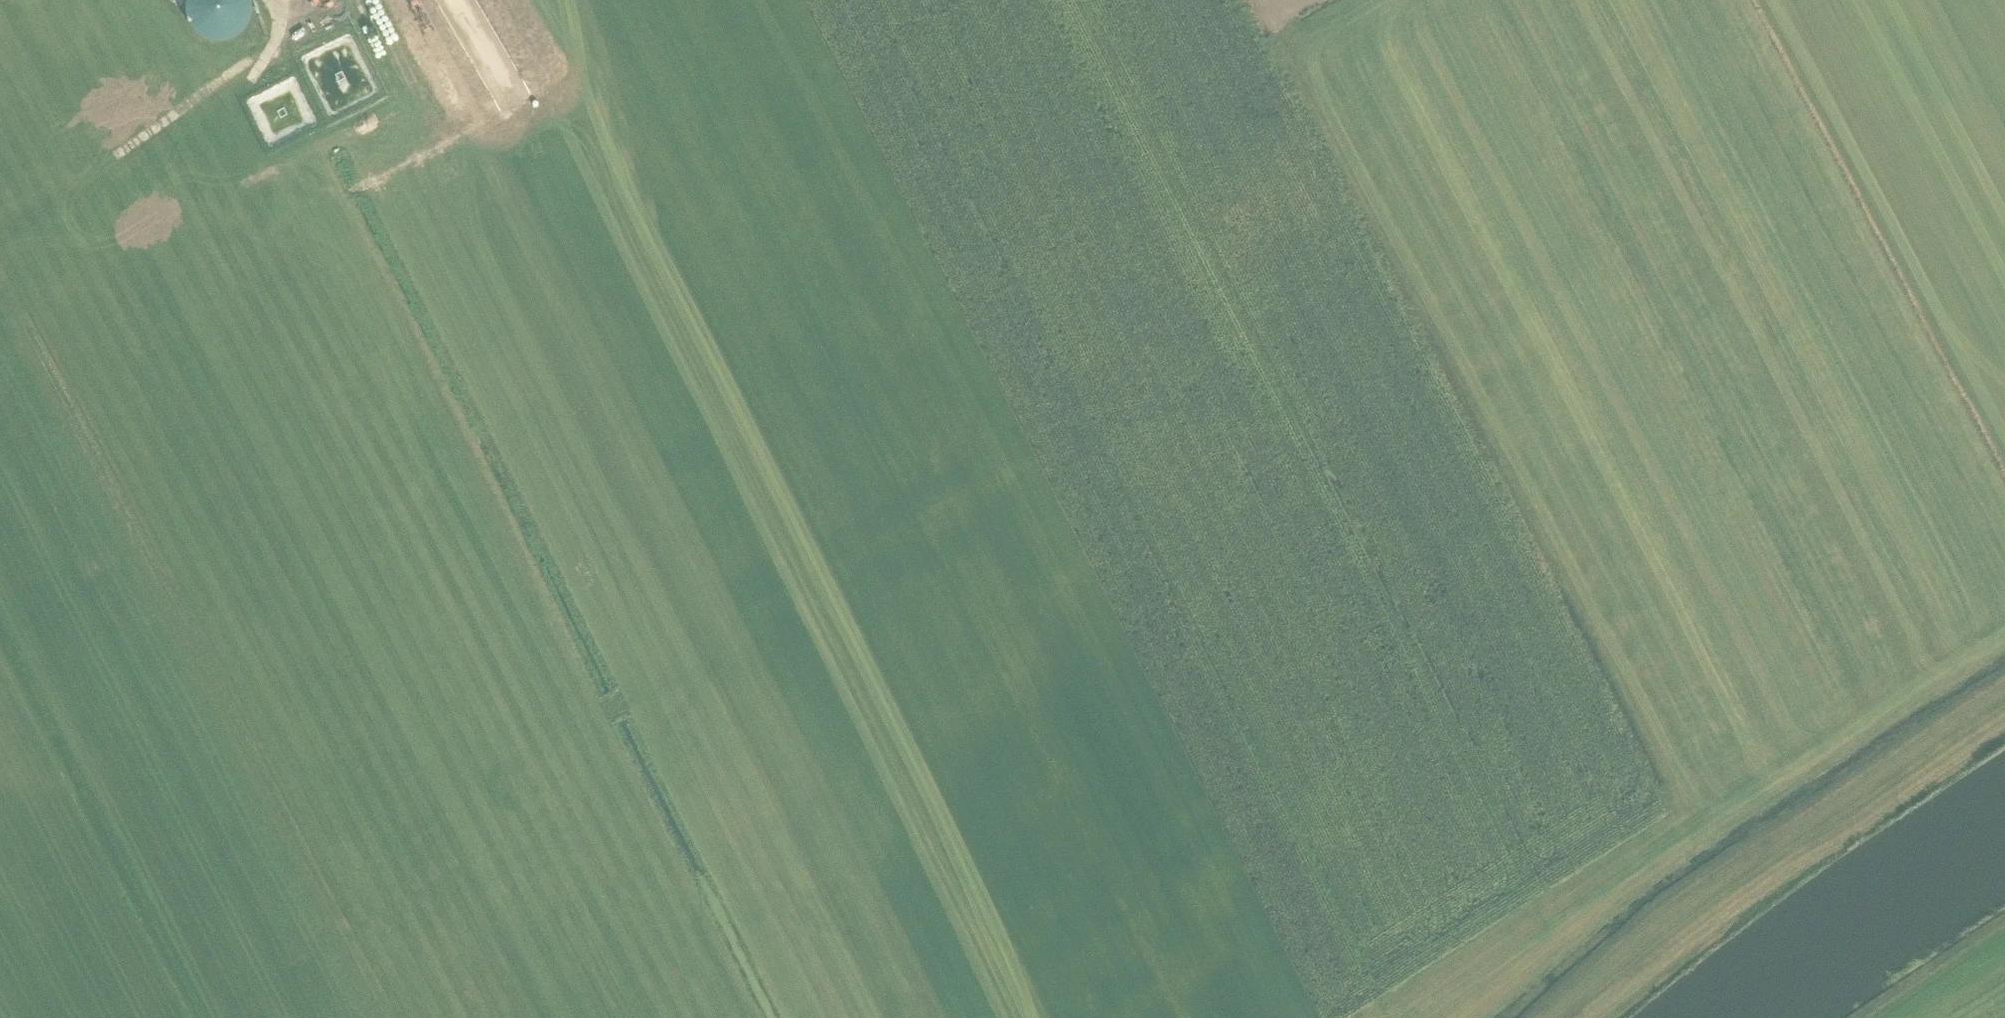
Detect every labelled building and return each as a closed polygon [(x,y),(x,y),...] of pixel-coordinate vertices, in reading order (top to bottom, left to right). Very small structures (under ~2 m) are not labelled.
[(186,9),(186,13),(187,16),(188,20),(189,23),(190,26),(192,29),(195,32),(196,34),(199,36),(202,38),(205,40),(208,41),(212,42),(214,42),(217,43),(221,43),(224,43),(226,42),(230,41),(233,40),(235,39),(237,38),(240,36),(242,34),(244,32),(246,30),(248,27),(250,24),(251,21),(252,18),(253,14),(253,11),(253,8),(253,6),(252,2),(252,0),(187,0),(187,2),(186,6),(186,9)] [(407,0),(382,0),(398,40),(419,31),(407,0)] [(434,35),(385,57),(418,128),(466,105),(434,35)] [(2004,739),(2004,730),(1994,735),(1998,742),(2004,739)]
